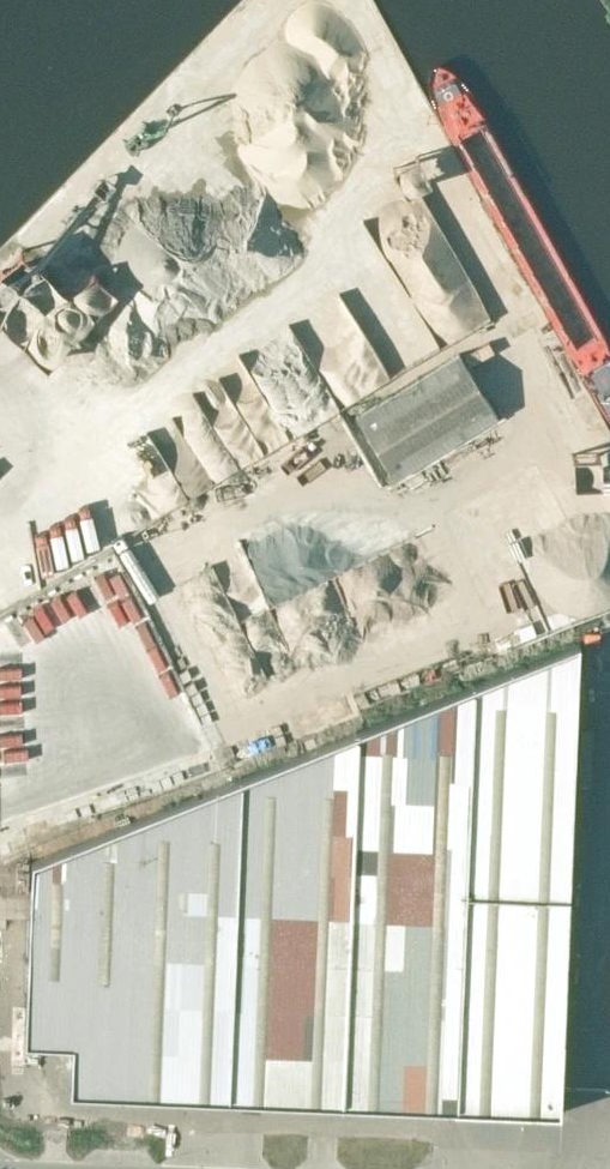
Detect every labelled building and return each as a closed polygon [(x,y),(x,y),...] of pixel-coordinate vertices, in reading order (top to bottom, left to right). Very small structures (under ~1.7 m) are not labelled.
[(80,356),(107,310),(76,291),(65,310),(56,305),(50,315),(41,310),(26,335),(69,361),(74,352),(80,356)] [(459,353),(356,416),(395,478),(497,415),(459,353)] [(579,642),(32,861),(27,994),(28,994),(26,1042),(73,1044),(72,1092),(119,1094),(120,1094),(120,1096),(124,1096),(124,1095),(229,1099),(229,1100),(232,1100),(232,1099),(341,1103),(340,1105),(344,1105),(344,1103),(561,1112),(579,642)]
